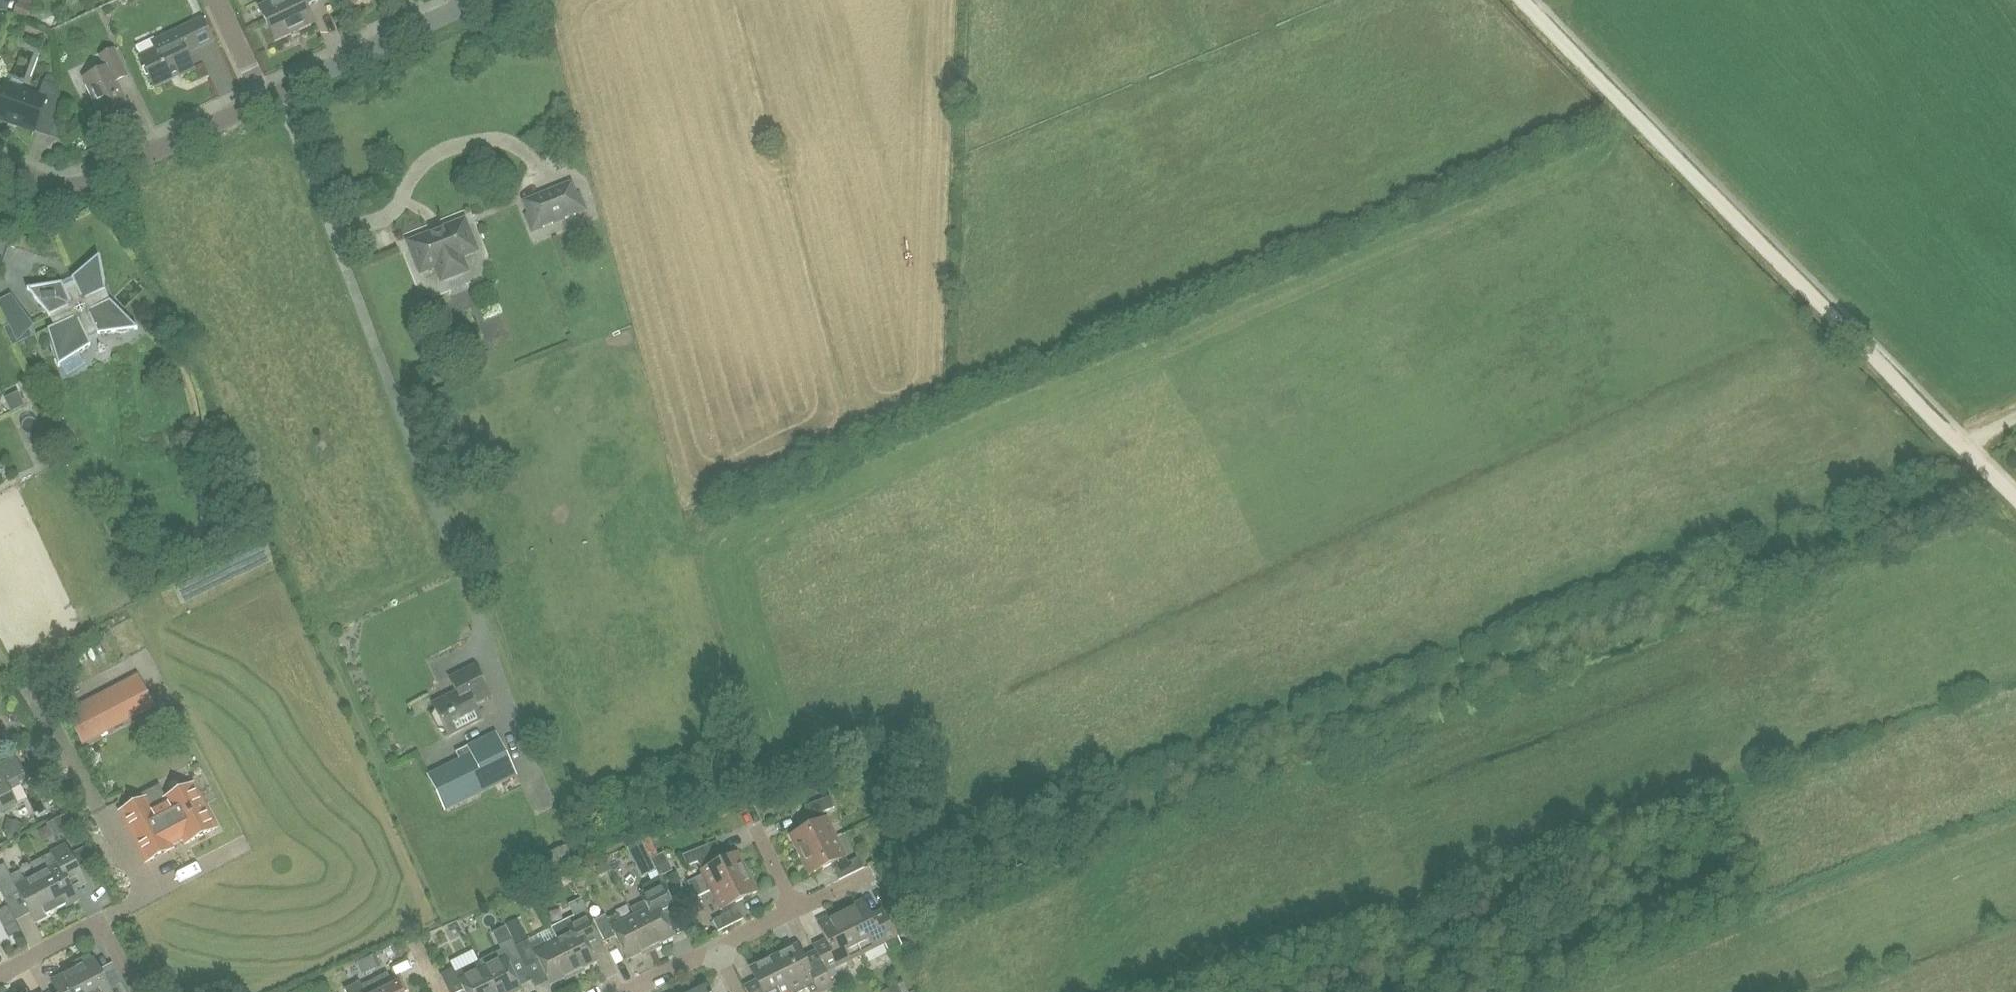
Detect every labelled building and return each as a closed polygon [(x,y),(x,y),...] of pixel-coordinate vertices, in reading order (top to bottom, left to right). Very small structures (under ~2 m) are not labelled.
[(8,12),(12,0),(0,0),(0,11),(8,12)] [(314,22),(307,6),(319,0),(275,0),(259,7),(275,40),(314,22)] [(213,41),(202,19),(151,43),(155,50),(141,56),(155,86),(193,68),(187,53),(213,41)] [(103,121),(129,109),(117,82),(128,77),(115,49),(100,56),(106,68),(84,78),(95,101),(94,101),(103,121)] [(55,79),(48,76),(45,82),(44,81),(39,96),(5,85),(0,98),(0,118),(35,131),(42,111),(58,117),(62,105),(59,86),(53,84),(55,79)] [(575,195),(571,184),(525,202),(530,213),(526,214),(533,231),(585,209),(579,193),(575,195)] [(471,237),(464,220),(424,236),(408,242),(415,259),(419,258),(424,272),(436,267),(439,275),(447,278),(461,273),(465,265),(461,257),(473,252),(467,238),(471,237)] [(86,366),(78,354),(91,345),(88,337),(98,333),(138,329),(107,296),(99,256),(67,281),(27,289),(57,325),(48,329),(59,366),(60,366),(67,377),(86,366)] [(33,337),(24,319),(3,329),(12,347),(33,337)] [(448,737),(482,720),(475,705),(491,697),(475,665),(450,677),(457,691),(432,704),(435,709),(431,715),(438,729),(445,730),(448,737)] [(137,677),(69,713),(83,740),(151,704),(137,677)] [(445,812),(517,776),(495,732),(466,746),(466,747),(456,752),(459,759),(426,774),(445,812)] [(16,757),(0,765),(0,813),(17,804),(10,790),(29,781),(28,780),(31,778),(26,767),(23,769),(16,757)] [(145,799),(121,811),(147,862),(172,849),(170,844),(184,837),(187,843),(216,829),(193,785),(165,799),(164,799),(166,803),(152,811),(146,798),(145,799)] [(801,855),(836,837),(824,812),(835,808),(830,796),(804,807),(812,825),(791,835),(801,855)] [(836,837),(801,855),(810,874),(832,864),(840,880),(865,868),(859,857),(849,862),(836,837)] [(38,876),(56,911),(78,900),(73,891),(87,884),(67,845),(31,864),(38,876)] [(712,890),(747,873),(737,853),(716,863),(709,845),(683,855),(687,866),(698,862),(704,875),(695,880),(692,888),(697,897),(712,890)] [(38,876),(26,882),(20,871),(11,876),(5,864),(0,867),(0,889),(5,900),(20,892),(35,922),(56,911),(38,876)] [(747,873),(712,890),(724,915),(713,920),(719,931),(744,919),(736,903),(757,892),(747,873)] [(641,894),(644,901),(631,908),(635,916),(652,951),(662,946),(661,944),(674,937),(662,914),(675,907),(660,877),(643,885),(641,894)] [(842,914),(862,954),(884,943),(889,952),(903,946),(884,909),(872,915),(866,903),(842,914)] [(593,922),(587,911),(553,928),(551,928),(575,976),(585,971),(584,968),(597,962),(591,949),(604,943),(598,932),(593,922)] [(826,972),(862,954),(842,914),(819,926),(826,940),(814,946),(815,950),(821,961),(826,972)] [(635,916),(621,923),(617,915),(608,919),(606,915),(593,922),(598,932),(604,943),(616,937),(628,960),(641,953),(642,956),(652,951),(635,916)] [(516,946),(523,961),(527,968),(539,962),(551,985),(564,978),(565,981),(575,976),(551,928),(538,935),(540,940),(531,944),(529,940),(526,941),(516,946)] [(523,961),(516,946),(512,939),(500,946),(502,950),(479,961),(494,991),(518,991),(522,990),(511,967),(523,961)] [(798,946),(774,957),(791,991),(792,991),(801,991),(815,985),(819,991),(821,991),(833,986),(826,972),(821,961),(815,950),(803,956),(798,946)] [(791,991),(774,957),(751,969),(756,979),(743,985),(747,991),(790,991),(791,991)] [(85,991),(127,991),(122,982),(110,989),(95,959),(73,970),(85,991)] [(479,961),(456,972),(454,968),(441,975),(449,991),(460,991),(464,990),(465,991),(494,991),(479,961)] [(54,991),(85,991),(73,970),(52,981),(57,991),(54,991)] [(409,990),(404,980),(394,985),(390,983),(385,974),(362,985),(360,982),(344,989),(345,991),(406,991),(409,990)]
